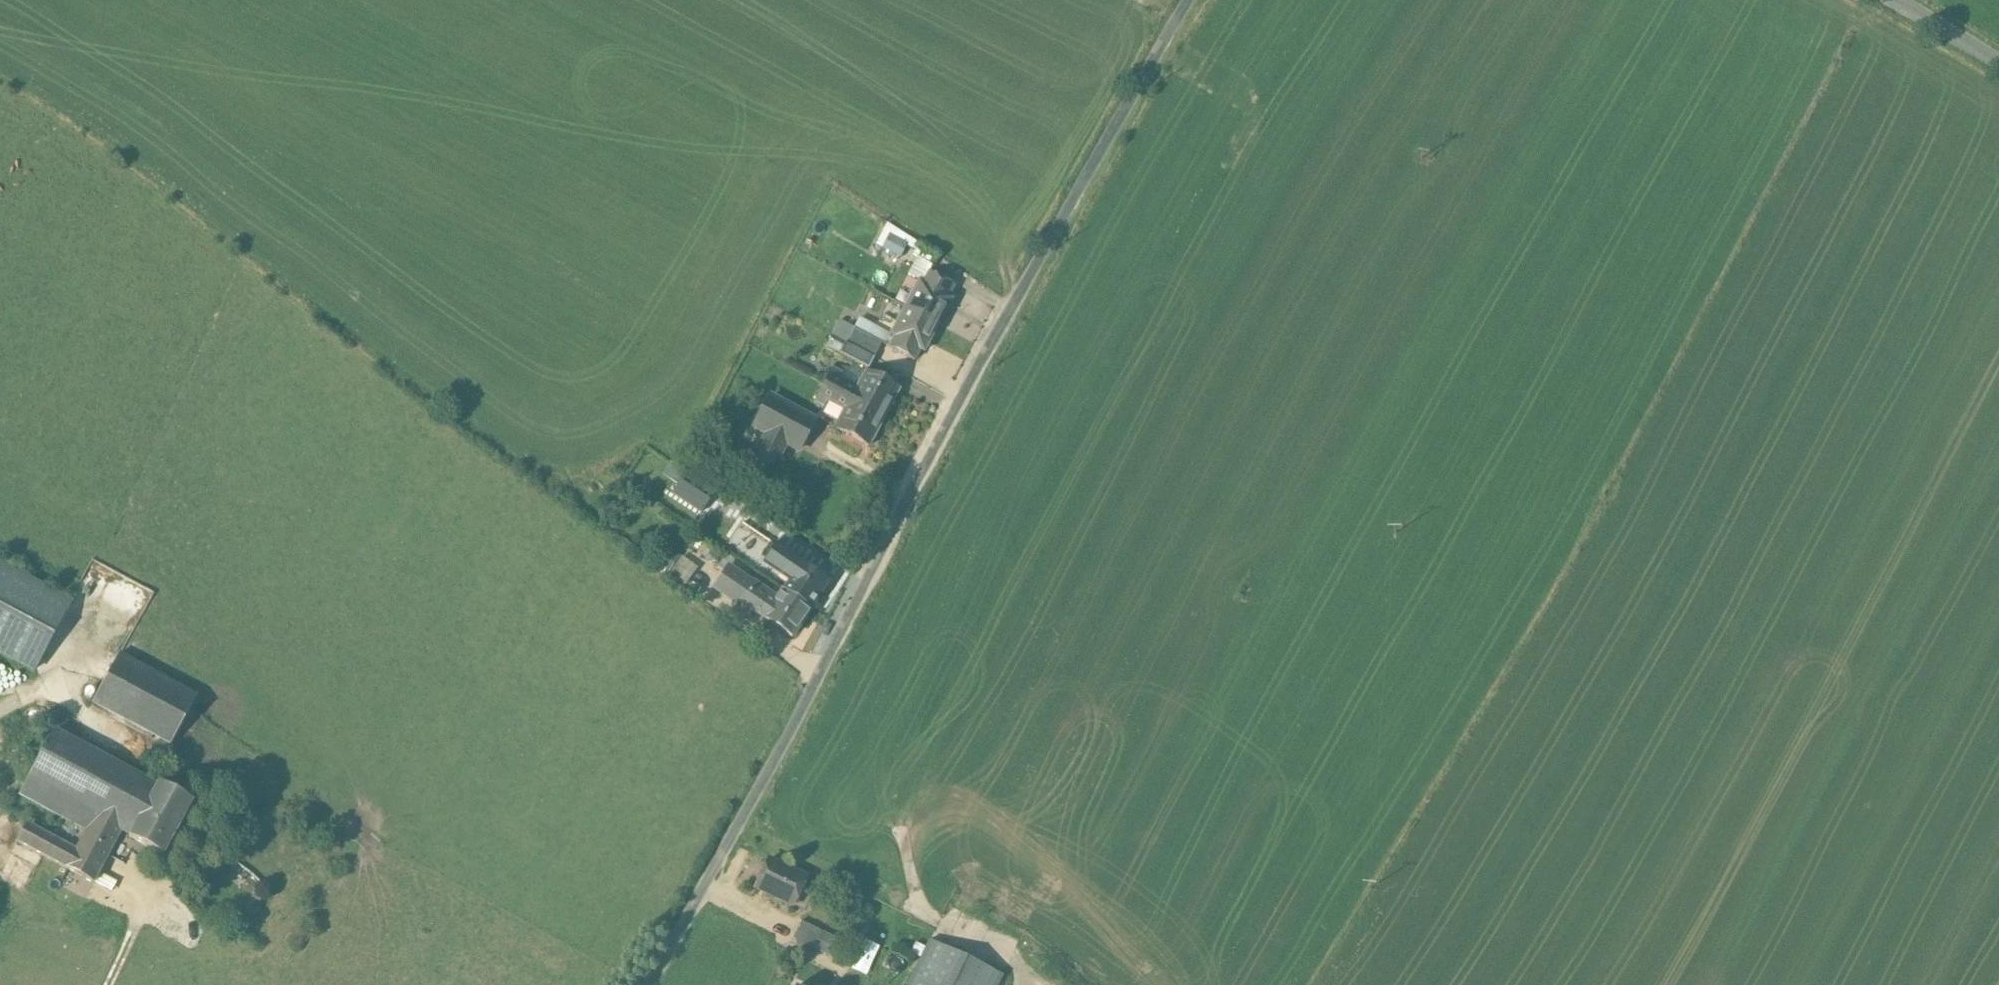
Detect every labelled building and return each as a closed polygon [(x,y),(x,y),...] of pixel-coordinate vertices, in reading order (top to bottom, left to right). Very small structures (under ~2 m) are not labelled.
[(889,235),(883,247),(895,254),(902,241),(889,235)] [(939,256),(919,244),(913,254),(918,257),(932,266),(939,256)] [(932,266),(918,257),(908,275),(919,280),(922,283),(928,272),(929,272),(932,266)] [(928,272),(922,283),(919,280),(904,307),(938,325),(952,298),(948,296),(954,285),(929,272),(928,272)] [(938,325),(904,307),(890,334),(894,336),(889,347),(914,360),(920,350),(924,351),(938,325)] [(882,342),(854,328),(846,343),(874,357),(882,342)] [(874,357),(846,343),(840,354),(868,368),(874,357)] [(899,389),(865,371),(856,388),(838,379),(841,374),(832,369),(823,385),(884,417),(899,389)] [(884,417),(823,385),(815,402),(824,407),(827,402),(844,411),(835,427),(835,428),(869,447),(870,446),(869,446),(884,417)] [(814,422),(769,398),(754,426),(768,434),(760,448),(777,457),(785,442),(799,450),(814,422)] [(716,492),(686,472),(673,493),(703,512),(716,492)] [(829,583),(802,565),(803,564),(776,546),(764,564),(790,581),(783,591),(810,610),(829,583)] [(681,555),(670,571),(686,582),(697,566),(681,555)] [(750,572),(735,561),(727,573),(742,583),(750,572)] [(0,562),(0,653),(34,671),(71,601),(0,562)] [(783,591),(777,600),(752,583),(739,602),(766,620),(767,620),(792,637),(810,610),(783,591)] [(197,696),(120,654),(93,704),(163,741),(170,745),(171,745),(197,696)] [(143,779),(55,731),(20,797),(86,834),(76,852),(27,825),(17,843),(93,884),(121,832),(130,837),(157,787),(150,782),(143,779)] [(163,741),(143,779),(150,782),(158,769),(170,745),(163,741)] [(193,803),(159,785),(130,837),(129,839),(163,858),(193,803)] [(806,879),(768,861),(750,898),(760,903),(762,907),(768,910),(773,909),(789,916),(806,879)] [(822,932),(801,922),(791,944),(812,954),(822,932)] [(909,984),(998,984),(1003,976),(930,940),(909,984)]
